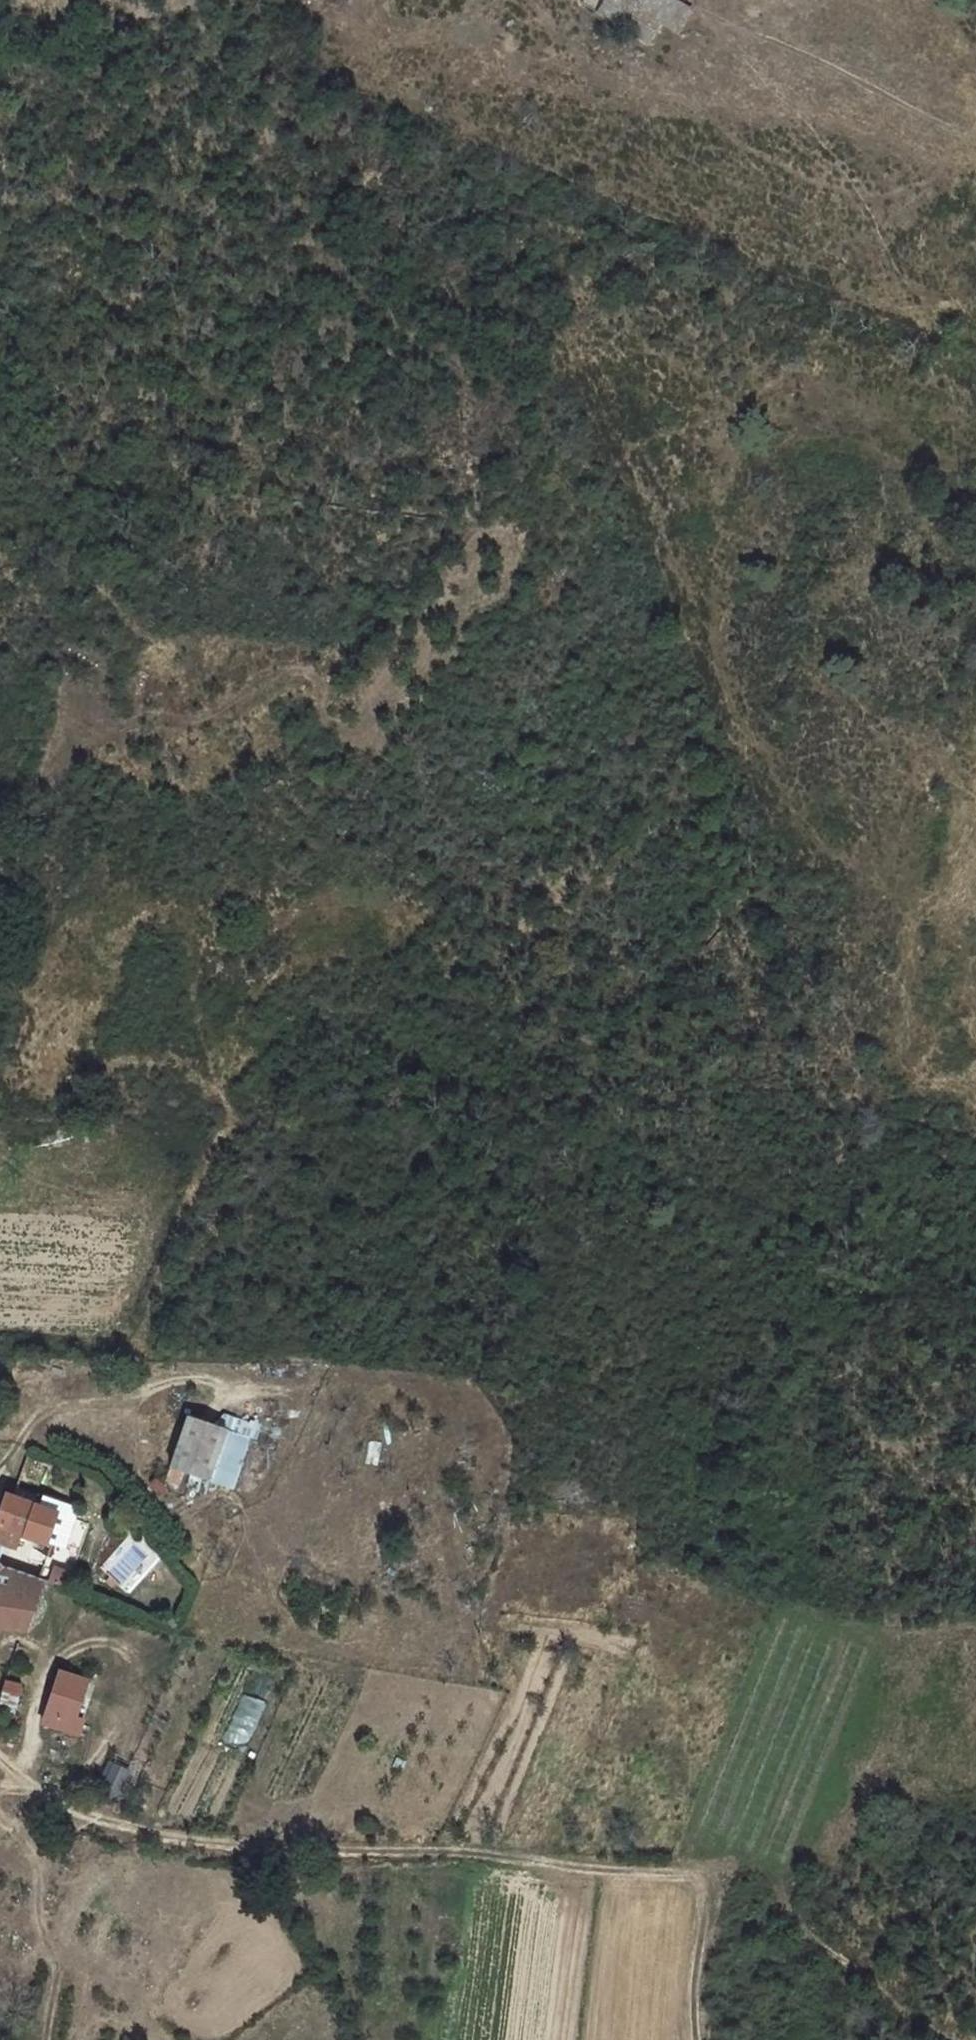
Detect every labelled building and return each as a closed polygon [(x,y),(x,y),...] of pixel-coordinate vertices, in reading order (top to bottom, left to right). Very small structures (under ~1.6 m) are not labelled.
[(667,4),(658,22),(680,32),(689,14),(667,4)] [(637,42),(647,47),(658,22),(649,17),(637,42)] [(192,1473),(209,1422),(186,1416),(169,1466),(192,1473)] [(211,1482),(231,1489),(248,1438),(229,1431),(211,1482)] [(10,1541),(13,1529),(49,1540),(59,1509),(9,1492),(0,1515),(0,1537),(10,1541)] [(59,1509),(49,1540),(67,1546),(77,1517),(76,1505),(62,1501),(59,1509)] [(0,1537),(0,1557),(7,1559),(10,1541),(0,1537)] [(44,1577),(43,1577),(7,1559),(0,1584),(0,1591),(8,1592),(38,1598),(44,1577)] [(68,1588),(75,1573),(59,1566),(53,1581),(68,1588)] [(2,1619),(8,1592),(0,1591),(0,1619),(2,1619)] [(30,1622),(38,1598),(8,1592),(2,1619),(30,1622)] [(86,1720),(78,1717),(91,1680),(58,1669),(40,1723),(81,1736),(86,1720)] [(16,1708),(21,1684),(5,1680),(0,1701),(0,1704),(16,1708)]
